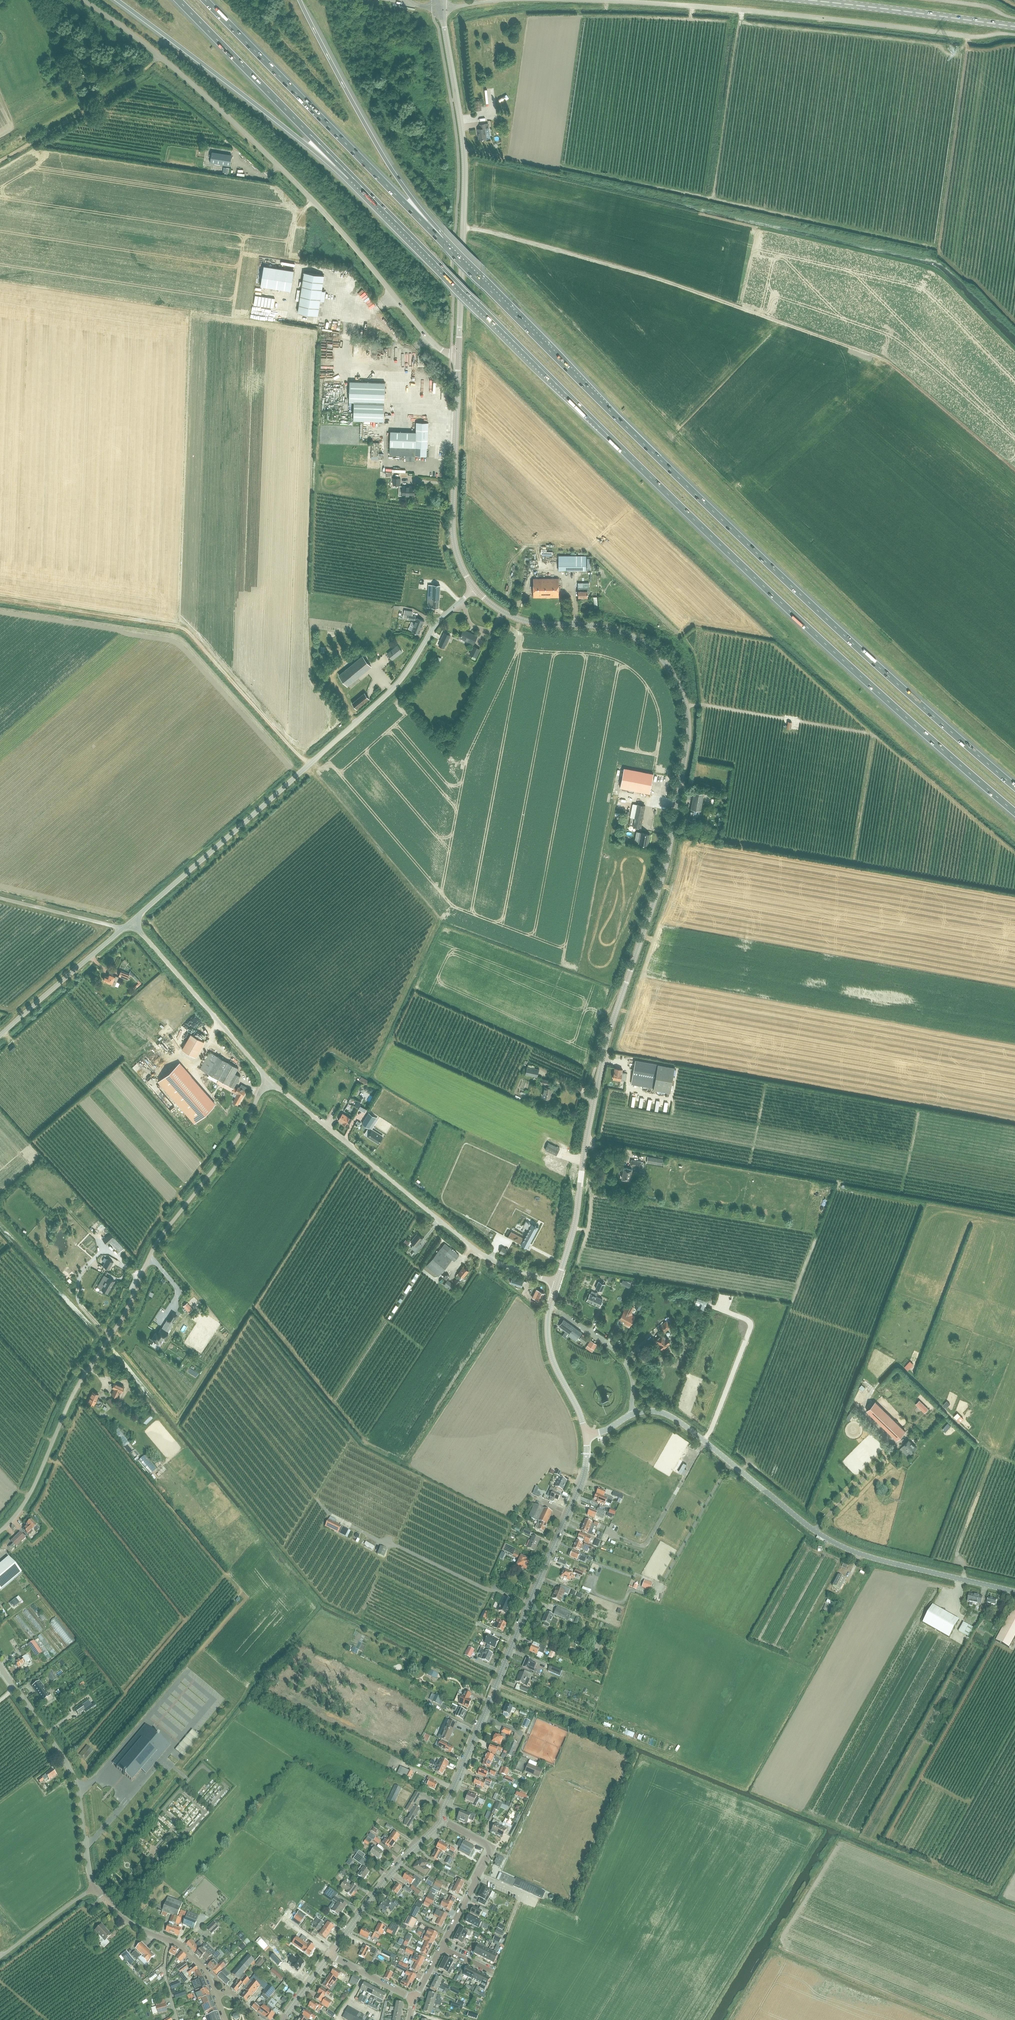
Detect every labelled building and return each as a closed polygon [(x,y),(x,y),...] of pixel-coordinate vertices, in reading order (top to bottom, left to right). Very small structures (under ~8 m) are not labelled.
[(485,128),(489,128),(488,123),(480,124),(480,129),(478,129),(479,140),(487,139),(485,128)] [(212,152),(210,163),(230,166),(232,155),(212,152)] [(264,266),(261,286),(291,291),(294,271),(264,266)] [(324,276),(304,272),(298,312),(318,316),(324,276)] [(255,287),(251,313),(263,315),(264,309),(257,308),(258,305),(260,294),(258,294),(259,288),(255,287)] [(384,421),(385,383),(350,381),(349,402),(354,402),(353,420),(384,421)] [(427,447),(428,423),(416,422),(416,432),(391,431),(390,454),(426,455),(426,447),(427,447)] [(372,442),(371,456),(379,456),(379,459),(383,459),(383,453),(379,453),(379,443),(372,442)] [(403,496),(414,496),(414,486),(403,486),(403,496)] [(558,570),(587,570),(586,555),(558,556),(558,570)] [(533,598),(559,597),(559,578),(533,579),(533,598)] [(430,585),(429,590),(433,591),(432,599),(430,599),(429,607),(438,608),(439,599),(440,585),(430,585)] [(578,597),(588,597),(588,591),(583,591),(583,590),(582,590),(582,588),(578,588),(578,597)] [(417,618),(412,631),(419,634),(424,621),(417,618)] [(463,630),(460,638),(474,644),(477,636),(463,630)] [(444,632),(440,642),(447,645),(451,635),(444,632)] [(392,659),(402,651),(397,645),(387,653),(392,659)] [(480,649),(474,646),(470,654),(476,657),(480,649)] [(348,686),(371,667),(363,656),(339,675),(348,686)] [(357,709),(370,699),(365,693),(352,703),(357,709)] [(650,793),(653,773),(624,768),(620,787),(650,793)] [(700,817),(704,793),(694,792),(689,820),(695,820),(695,816),(700,817)] [(637,804),(633,804),(631,815),(635,815),(633,826),(641,827),(645,806),(637,804)] [(626,845),(629,834),(622,832),(619,844),(626,845)] [(649,834),(641,833),(639,843),(648,845),(649,834)] [(119,976),(127,979),(129,974),(121,971),(119,976)] [(114,986),(118,977),(109,973),(107,977),(105,976),(103,980),(111,984),(111,985),(114,986)] [(134,989),(141,983),(138,979),(137,981),(138,983),(133,988),(134,989)] [(189,1036),(180,1051),(194,1059),(202,1043),(189,1036)] [(210,1051),(200,1068),(209,1073),(222,1080),(231,1085),(229,1089),(232,1091),(235,1087),(241,1075),(236,1073),(239,1067),(219,1056),(210,1051)] [(631,1084),(653,1088),(670,1092),(675,1067),(635,1060),(631,1084)] [(178,1062),(157,1080),(194,1122),(215,1104),(178,1062)] [(522,1073),(525,1074),(525,1075),(536,1077),(538,1069),(527,1066),(526,1068),(524,1068),(522,1073)] [(615,1068),(613,1078),(621,1080),(626,1081),(627,1073),(622,1072),(623,1069),(615,1068)] [(550,1098),(551,1088),(548,1088),(548,1084),(549,1084),(550,1081),(541,1079),(541,1083),(545,1084),(543,1097),(550,1098)] [(246,1090),(248,1087),(242,1083),(240,1087),(239,1086),(238,1089),(235,1087),(232,1091),(238,1094),(234,1101),(239,1104),(243,1096),(247,1090),(246,1090)] [(329,1122),(337,1107),(334,1105),(327,1120),(329,1122)] [(343,1113),(338,1120),(343,1122),(342,1123),(348,1126),(352,1119),(347,1116),(343,1113)] [(362,1123),(369,1128),(376,1117),(369,1113),(362,1123)] [(382,1136),(372,1129),(368,1136),(378,1143),(382,1136)] [(549,1143),(545,1150),(556,1155),(560,1148),(549,1143)] [(662,1165),(663,1159),(648,1156),(647,1163),(662,1165)] [(622,1179),(630,1180),(632,1170),(639,1172),(640,1167),(641,1162),(631,1160),(631,1165),(631,1168),(624,1167),(622,1179)] [(415,1181),(413,1183),(419,1188),(421,1186),(422,1185),(415,1180),(415,1181)] [(525,1240),(512,1233),(509,1238),(522,1245),(522,1246),(528,1249),(539,1228),(533,1224),(525,1240)] [(417,1233),(411,1240),(414,1243),(411,1247),(416,1252),(421,1246),(418,1243),(423,1238),(417,1233)] [(110,1234),(103,1240),(107,1244),(110,1242),(119,1252),(123,1248),(110,1234)] [(454,1261),(459,1254),(445,1243),(426,1265),(438,1275),(452,1259),(454,1261)] [(502,1246),(499,1252),(505,1255),(508,1248),(507,1247),(506,1248),(502,1246)] [(125,1248),(120,1252),(125,1258),(130,1254),(125,1248)] [(107,1258),(103,1266),(109,1269),(113,1262),(107,1258)] [(463,1277),(468,1270),(463,1266),(455,1275),(458,1277),(455,1280),(454,1280),(453,1282),(456,1285),(460,1280),(459,1280),(462,1277),(463,1277)] [(107,1293),(114,1281),(108,1277),(107,1277),(104,1275),(99,1284),(102,1286),(101,1289),(107,1293)] [(512,1278),(511,1283),(521,1286),(523,1281),(512,1278)] [(444,1284),(450,1289),(454,1284),(448,1279),(444,1284)] [(602,1291),(605,1284),(599,1281),(595,1288),(602,1291)] [(525,1293),(530,1296),(534,1289),(529,1286),(525,1293)] [(536,1291),(533,1297),(540,1301),(544,1293),(536,1289),(535,1290),(536,1291)] [(599,1306),(603,1299),(596,1295),(598,1292),(596,1291),(596,1292),(593,1291),(591,1293),(590,1293),(587,1300),(599,1306)] [(189,1313),(193,1309),(187,1302),(183,1306),(185,1308),(183,1309),(185,1311),(186,1310),(189,1313)] [(624,1312),(620,1318),(623,1320),(631,1324),(635,1318),(632,1316),(632,1315),(630,1314),(634,1306),(628,1303),(624,1312)] [(168,1320),(167,1321),(171,1323),(176,1315),(173,1313),(168,1320)] [(568,1329),(571,1331),(574,1327),(568,1322),(564,1319),(560,1324),(568,1329)] [(660,1327),(664,1332),(671,1326),(667,1321),(660,1327)] [(155,1333),(151,1339),(158,1344),(160,1340),(162,1338),(163,1339),(167,1332),(169,1329),(164,1326),(162,1329),(161,1328),(159,1332),(157,1334),(155,1333)] [(574,1327),(571,1331),(569,1334),(573,1336),(575,1334),(579,1337),(582,1332),(574,1327)] [(579,1338),(585,1342),(587,1338),(584,1336),(585,1335),(583,1334),(579,1338)] [(659,1345),(662,1348),(664,1346),(666,1348),(669,1345),(668,1344),(670,1342),(667,1338),(663,1334),(656,1340),(660,1344),(659,1345)] [(586,1347),(592,1352),(597,1344),(591,1340),(586,1347)] [(910,1361),(904,1367),(908,1370),(910,1367),(913,1364),(910,1361)] [(115,1382),(112,1388),(114,1389),(111,1395),(117,1397),(120,1391),(121,1392),(124,1386),(115,1382)] [(96,1406),(99,1407),(101,1407),(102,1404),(103,1402),(99,1400),(99,1399),(97,1398),(98,1394),(92,1391),(87,1402),(96,1406)] [(110,1398),(106,1401),(110,1405),(110,1406),(111,1406),(113,1407),(114,1406),(114,1405),(114,1403),(113,1402),(110,1398)] [(929,1409),(919,1400),(916,1404),(925,1413),(929,1409)] [(897,1440),(905,1431),(876,1401),(867,1410),(897,1440)] [(954,1416),(960,1422),(964,1418),(958,1412),(954,1416)] [(149,1413),(142,1420),(145,1424),(153,1417),(149,1413)] [(946,1432),(951,1426),(948,1423),(943,1429),(946,1432)] [(930,1434),(924,1440),(926,1443),(933,1436),(930,1434)] [(911,1453),(917,1447),(909,1439),(903,1445),(911,1453)] [(144,1454),(137,1460),(149,1473),(155,1468),(144,1454)] [(563,1491),(567,1481),(560,1478),(560,1477),(562,1473),(556,1470),(554,1475),(557,1476),(556,1479),(558,1480),(555,1487),(563,1491)] [(550,1498),(551,1498),(550,1500),(550,1501),(552,1502),(554,1501),(555,1500),(558,1501),(560,1496),(556,1494),(558,1491),(551,1488),(548,1493),(552,1494),(550,1498)] [(599,1489),(597,1494),(604,1497),(608,1499),(612,1501),(613,1501),(614,1498),(606,1495),(605,1496),(604,1496),(606,1492),(599,1489)] [(597,1494),(594,1499),(598,1501),(597,1503),(605,1506),(606,1502),(611,1505),(613,1501),(612,1501),(608,1499),(604,1497),(597,1494)] [(547,1525),(552,1513),(544,1509),(534,1505),(529,1517),(538,1521),(535,1528),(538,1530),(543,1532),(547,1525)] [(595,1519),(597,1516),(604,1519),(607,1512),(599,1508),(597,1512),(591,1509),(588,1516),(595,1519)] [(612,1518),(609,1525),(614,1527),(617,1521),(612,1518)] [(23,1530),(29,1536),(33,1532),(32,1531),(34,1528),(37,1531),(39,1529),(31,1520),(26,1525),(27,1526),(23,1530)] [(346,1537),(349,1530),(329,1520),(325,1527),(346,1537)] [(586,1520),(584,1525),(594,1529),(595,1527),(598,1528),(600,1523),(596,1521),(595,1524),(593,1523),(586,1520)] [(593,1533),(594,1529),(584,1525),(581,1530),(593,1536),(594,1533),(593,1533)] [(16,1547),(25,1538),(20,1533),(10,1541),(16,1547)] [(580,1533),(578,1538),(584,1541),(584,1543),(588,1544),(591,1538),(580,1533)] [(538,1542),(539,1540),(532,1536),(527,1548),(534,1551),(538,1543),(537,1543),(538,1541),(538,1542)] [(363,1545),(371,1549),(373,1545),(364,1541),(363,1545)] [(587,1553),(589,1549),(592,1551),(594,1547),(589,1545),(589,1546),(585,1544),(584,1545),(576,1541),(573,1549),(579,1551),(580,1549),(583,1550),(583,1551),(587,1553)] [(525,1570),(529,1563),(527,1562),(528,1560),(519,1555),(521,1552),(506,1544),(502,1551),(519,1560),(516,1566),(514,1565),(513,1569),(517,1571),(517,1570),(522,1572),(523,1569),(525,1570)] [(384,1558),(388,1549),(380,1547),(377,1555),(384,1558)] [(586,1557),(572,1551),(570,1556),(580,1561),(582,1557),(585,1559),(586,1557)] [(21,1572),(8,1557),(0,1564),(0,1591),(21,1572)] [(562,1577),(564,1578),(563,1580),(567,1582),(568,1579),(570,1580),(571,1577),(574,1579),(576,1576),(573,1574),(565,1570),(562,1577)] [(838,1575),(832,1586),(840,1590),(845,1579),(838,1575)] [(642,1587),(650,1591),(653,1584),(644,1580),(642,1587)] [(31,1585),(22,1593),(24,1595),(30,1589),(31,1591),(34,1589),(31,1585)] [(560,1586),(559,1589),(556,1588),(554,1592),(555,1592),(554,1595),(553,1595),(551,1598),(560,1602),(563,1593),(567,1595),(570,1590),(560,1586)] [(969,1594),(967,1602),(970,1603),(969,1606),(972,1607),(973,1603),(981,1605),(983,1597),(969,1594)] [(511,1601),(502,1596),(499,1602),(499,1603),(501,1604),(498,1611),(505,1614),(507,1610),(508,1608),(510,1604),(509,1604),(511,1601)] [(16,1598),(10,1603),(12,1606),(12,1605),(14,1607),(17,1605),(19,1603),(16,1599),(16,1598)] [(989,1598),(987,1606),(986,1606),(985,1612),(991,1613),(992,1605),(997,1606),(996,1607),(1000,1607),(1001,1601),(997,1601),(998,1600),(989,1598)] [(959,1620),(933,1605),(923,1623),(949,1638),(959,1620)] [(996,1641),(1009,1648),(1014,1638),(1014,1606),(996,1641)] [(555,1615),(569,1621),(572,1613),(558,1607),(555,1615)] [(39,1628),(25,1610),(22,1612),(36,1631),(39,1628)] [(485,1620),(488,1614),(483,1612),(480,1618),(485,1620)] [(556,1625),(557,1622),(553,1620),(554,1616),(547,1613),(543,1622),(545,1623),(544,1625),(549,1628),(551,1623),(556,1625)] [(502,1632),(506,1624),(500,1622),(500,1620),(497,1619),(493,1627),(502,1632)] [(974,1629),(969,1626),(964,1623),(959,1632),(969,1638),(974,1629)] [(488,1636),(484,1643),(495,1648),(499,1641),(488,1636)] [(28,1645),(36,1657),(42,1653),(34,1640),(28,1645)] [(545,1651),(546,1647),(540,1645),(539,1648),(532,1646),(530,1652),(537,1655),(538,1653),(539,1653),(539,1652),(543,1654),(545,1651)] [(465,1656),(470,1658),(474,1650),(469,1648),(465,1656)] [(479,1658),(489,1663),(493,1654),(480,1649),(478,1654),(481,1655),(479,1658)] [(22,1658),(15,1663),(16,1665),(16,1666),(17,1667),(18,1667),(18,1668),(25,1663),(22,1658)] [(527,1660),(523,1667),(534,1672),(538,1665),(533,1663),(533,1662),(527,1660)] [(551,1665),(548,1671),(559,1676),(562,1670),(551,1665)] [(45,1673),(52,1683),(57,1679),(50,1669),(45,1673)] [(429,1670),(427,1674),(436,1679),(438,1674),(429,1670)] [(525,1671),(523,1674),(521,1673),(517,1682),(524,1685),(527,1678),(530,1679),(532,1674),(525,1671)] [(51,1695),(49,1696),(39,1682),(33,1687),(43,1701),(44,1701),(47,1704),(54,1699),(51,1695)] [(472,1701),(469,1699),(470,1698),(472,1695),(466,1692),(464,1697),(462,1696),(459,1704),(469,1708),(472,1701)] [(431,1700),(433,1701),(433,1702),(439,1704),(442,1698),(436,1695),(435,1698),(430,1695),(428,1699),(431,1701),(431,1700)] [(78,1715),(92,1705),(88,1700),(75,1710),(78,1715)] [(508,1717),(509,1715),(510,1715),(511,1712),(514,1713),(515,1710),(512,1709),(513,1708),(507,1705),(504,1713),(503,1715),(504,1716),(507,1717),(508,1717)] [(456,1717),(463,1720),(467,1712),(454,1706),(452,1710),(458,1713),(456,1717)] [(443,1727),(438,1737),(441,1739),(448,1742),(456,1724),(449,1721),(446,1728),(443,1727)] [(141,1770),(146,1774),(170,1745),(165,1741),(164,1742),(158,1736),(159,1735),(156,1732),(155,1734),(148,1729),(149,1727),(146,1724),(116,1760),(120,1764),(116,1768),(131,1781),(141,1770)] [(502,1733),(501,1737),(496,1734),(492,1742),(500,1745),(503,1738),(504,1739),(506,1735),(510,1736),(512,1732),(504,1728),(502,1733)] [(624,1729),(622,1734),(624,1734),(633,1738),(634,1733),(626,1730),(624,1729)] [(454,1748),(443,1743),(440,1742),(438,1747),(451,1753),(454,1748)] [(511,1757),(517,1744),(513,1742),(507,1755),(511,1757)] [(498,1747),(498,1748),(491,1745),(488,1751),(496,1754),(497,1751),(501,1753),(503,1748),(498,1747)] [(86,1760),(93,1751),(87,1746),(80,1755),(86,1760)] [(487,1754),(485,1759),(496,1764),(492,1763),(493,1761),(499,1763),(500,1760),(496,1758),(497,1758),(495,1757),(494,1757),(487,1754)] [(446,1767),(449,1763),(441,1759),(440,1762),(438,1761),(436,1764),(435,1764),(434,1766),(438,1768),(436,1772),(442,1775),(446,1767)] [(496,1764),(485,1759),(482,1765),(490,1768),(491,1766),(494,1768),(496,1764)] [(409,1770),(409,1771),(400,1766),(396,1774),(406,1778),(407,1776),(411,1778),(413,1773),(409,1770)] [(526,1772),(536,1777),(539,1778),(542,1770),(538,1768),(537,1770),(528,1766),(526,1772)] [(495,1777),(496,1773),(491,1771),(491,1772),(481,1768),(478,1774),(486,1778),(488,1774),(495,1777)] [(45,1775),(38,1781),(40,1783),(44,1780),(44,1781),(48,1778),(50,1780),(56,1775),(56,1773),(55,1772),(54,1772),(52,1770),(45,1775)] [(426,1781),(425,1785),(427,1786),(435,1789),(438,1784),(434,1782),(435,1780),(428,1777),(426,1781)] [(490,1785),(492,1782),(486,1780),(485,1783),(476,1779),(474,1784),(477,1785),(477,1787),(482,1790),(484,1785),(487,1787),(489,1787),(490,1785)] [(394,1804),(401,1788),(395,1785),(387,1801),(394,1804)] [(480,1799),(479,1799),(469,1794),(466,1801),(473,1804),(472,1805),(476,1807),(478,1803),(483,1805),(485,1801),(480,1799)] [(409,1828),(420,1809),(414,1806),(417,1801),(412,1798),(406,1810),(411,1813),(407,1819),(406,1819),(404,1825),(409,1828)] [(185,1824),(196,1808),(194,1806),(183,1822),(185,1824)] [(173,1807),(171,1810),(179,1816),(181,1814),(173,1807)] [(460,1812),(457,1820),(467,1824),(469,1820),(473,1822),(475,1816),(472,1814),(472,1815),(471,1814),(467,1812),(466,1814),(460,1812)] [(496,1836),(501,1826),(498,1825),(500,1823),(494,1819),(490,1826),(493,1828),(491,1833),(496,1836)] [(501,1826),(496,1836),(502,1839),(504,1834),(507,1836),(511,1829),(505,1826),(504,1828),(501,1826)] [(392,1835),(390,1838),(396,1842),(400,1836),(395,1833),(395,1832),(392,1830),(390,1833),(392,1835)] [(370,1842),(372,1840),(368,1837),(364,1842),(368,1845),(370,1842)] [(388,1837),(386,1840),(385,1840),(383,1843),(385,1845),(386,1844),(391,1848),(396,1842),(390,1838),(388,1837)] [(464,1841),(459,1851),(470,1857),(470,1856),(472,1857),(477,1848),(475,1847),(464,1841)] [(453,1857),(455,1853),(456,1850),(451,1847),(451,1848),(440,1842),(436,1848),(453,1857)] [(379,1859),(383,1854),(378,1850),(379,1849),(373,1845),(370,1848),(373,1850),(371,1853),(379,1859)] [(442,1854),(442,1853),(436,1850),(432,1857),(438,1861),(439,1859),(441,1860),(444,1855),(442,1854)] [(366,1870),(370,1863),(363,1858),(365,1855),(359,1851),(357,1854),(353,1859),(362,1865),(358,1870),(361,1872),(358,1876),(364,1880),(369,1873),(366,1870)] [(500,1868),(504,1859),(497,1855),(496,1857),(497,1858),(495,1862),(496,1863),(495,1865),(500,1868)] [(448,1857),(445,1863),(450,1866),(453,1860),(448,1857)] [(425,1876),(430,1870),(425,1867),(427,1863),(421,1859),(418,1864),(416,1864),(414,1868),(425,1876)] [(473,1866),(466,1862),(465,1864),(459,1861),(457,1864),(471,1871),(473,1866)] [(440,1871),(444,1873),(446,1869),(448,1870),(449,1867),(443,1864),(440,1871)] [(468,1876),(471,1871),(457,1864),(456,1867),(462,1870),(461,1872),(468,1876)] [(413,1878),(407,1873),(403,1878),(411,1885),(414,1882),(419,1885),(422,1881),(414,1876),(413,1878)] [(545,1892),(542,1891),(543,1890),(516,1878),(515,1880),(502,1874),(499,1881),(513,1887),(513,1886),(542,1899),(545,1892)] [(425,1883),(432,1887),(435,1882),(429,1878),(425,1883)] [(455,1881),(457,1882),(455,1886),(452,1884),(461,1889),(464,1883),(456,1879),(455,1881)] [(443,1884),(436,1880),(434,1885),(441,1888),(443,1884)] [(356,1891),(358,1888),(353,1884),(351,1886),(344,1881),(341,1886),(348,1891),(347,1893),(351,1896),(355,1890),(356,1891)] [(461,1889),(452,1884),(449,1890),(458,1895),(461,1889)] [(397,1885),(392,1891),(397,1895),(396,1896),(398,1898),(401,1894),(402,1894),(404,1891),(401,1889),(402,1889),(397,1885)] [(421,1891),(413,1885),(411,1888),(415,1892),(414,1894),(418,1896),(421,1891)] [(440,1889),(434,1885),(430,1893),(435,1895),(437,1891),(439,1892),(441,1889),(440,1889)] [(330,1909),(333,1911),(332,1911),(338,1915),(341,1910),(342,1911),(347,1904),(342,1901),(340,1904),(339,1903),(341,1901),(335,1897),(338,1894),(329,1887),(323,1896),(334,1903),(330,1909)] [(480,1898),(478,1903),(485,1906),(490,1897),(492,1892),(490,1890),(483,1887),(478,1897),(480,1898)] [(447,1895),(444,1901),(453,1905),(456,1899),(447,1895)] [(166,1931),(172,1934),(182,1910),(181,1910),(178,1918),(177,1917),(183,1903),(169,1897),(163,1912),(172,1915),(170,1922),(174,1924),(173,1926),(169,1925),(166,1931)] [(379,1908),(383,1910),(381,1912),(384,1915),(386,1912),(388,1909),(391,1911),(395,1906),(396,1907),(397,1908),(399,1905),(393,1901),(391,1903),(386,1900),(384,1903),(383,1903),(379,1908)] [(444,1901),(441,1906),(444,1908),(450,1911),(453,1905),(444,1901)] [(414,1906),(409,1915),(415,1918),(420,1909),(414,1906)] [(470,1913),(479,1918),(480,1915),(482,1916),(483,1913),(487,1915),(489,1911),(480,1907),(479,1910),(473,1907),(470,1913)] [(182,1919),(181,1919),(183,1915),(185,1916),(186,1912),(182,1910),(172,1934),(179,1936),(182,1928),(179,1927),(178,1928),(176,1928),(177,1925),(179,1926),(182,1919)] [(299,1911),(297,1915),(303,1919),(306,1916),(299,1911)] [(432,1911),(430,1914),(444,1922),(447,1916),(442,1913),(437,1911),(436,1913),(432,1911)] [(183,1925),(194,1929),(197,1922),(196,1922),(199,1916),(188,1912),(186,1918),(183,1925)] [(441,1927),(444,1922),(430,1914),(429,1917),(433,1919),(432,1922),(436,1924),(436,1925),(441,1927)] [(408,1916),(404,1924),(413,1928),(416,1921),(408,1916)] [(476,1928),(476,1927),(481,1930),(484,1924),(479,1921),(469,1916),(465,1922),(472,1926),(471,1927),(474,1929),(475,1927),(476,1928)] [(315,1921),(314,1922),(330,1933),(334,1927),(331,1925),(332,1924),(326,1919),(324,1923),(320,1920),(318,1922),(315,1921)] [(281,1920),(275,1932),(281,1935),(287,1923),(281,1920)] [(330,1933),(314,1922),(313,1921),(312,1923),(316,1925),(314,1928),(318,1931),(319,1929),(322,1931),(319,1935),(326,1939),(330,1933)] [(212,1935),(219,1928),(214,1923),(207,1930),(212,1935)] [(106,1940),(111,1935),(103,1928),(104,1927),(101,1924),(95,1931),(102,1939),(99,1942),(101,1944),(100,1945),(103,1948),(109,1943),(106,1940)] [(382,1935),(384,1931),(387,1933),(387,1932),(395,1936),(399,1927),(391,1924),(389,1929),(379,1924),(375,1932),(382,1935)] [(16,1935),(8,1926),(3,1930),(11,1939),(16,1935)] [(423,1934),(435,1940),(438,1935),(432,1931),(432,1932),(429,1930),(427,1933),(424,1931),(419,1928),(417,1931),(419,1932),(422,1933),(423,1934)] [(458,1932),(457,1935),(465,1939),(467,1935),(469,1936),(470,1935),(472,1931),(466,1928),(464,1931),(461,1929),(459,1928),(457,1932),(458,1932)] [(360,1932),(360,1934),(360,1935),(368,1939),(369,1937),(373,1940),(374,1939),(377,1941),(379,1936),(376,1935),(376,1934),(373,1933),(372,1934),(363,1929),(362,1932),(360,1932)] [(426,1942),(432,1945),(435,1940),(423,1934),(421,1936),(425,1938),(423,1941),(426,1942)] [(302,1935),(295,1946),(302,1951),(309,1956),(310,1956),(311,1956),(312,1954),(311,1953),(312,1953),(311,1952),(315,1948),(308,1943),(308,1944),(305,1942),(307,1939),(302,1935)] [(465,1939),(457,1935),(455,1937),(453,1940),(455,1941),(459,1943),(457,1946),(463,1949),(465,1945),(463,1944),(465,1939)] [(187,1945),(191,1949),(196,1945),(191,1940),(187,1945)] [(196,1945),(191,1949),(196,1954),(203,1947),(198,1942),(196,1945)] [(417,1944),(429,1951),(432,1945),(426,1942),(425,1945),(419,1942),(418,1944),(417,1944)] [(473,1948),(476,1949),(474,1954),(479,1957),(483,1948),(478,1946),(480,1943),(476,1942),(473,1948)] [(142,1943),(136,1949),(142,1956),(139,1959),(146,1966),(149,1964),(148,1963),(155,1956),(149,1951),(142,1943)] [(421,1953),(427,1956),(429,1951),(417,1944),(416,1947),(422,1950),(421,1953)] [(483,1948),(479,1957),(484,1959),(488,1950),(485,1949),(487,1947),(484,1946),(483,1948)] [(179,1950),(174,1947),(171,1950),(169,1953),(177,1957),(181,1952),(179,1950)] [(196,1954),(196,1955),(201,1959),(203,1957),(207,1961),(212,1956),(203,1947),(196,1954)] [(375,1956),(377,1951),(368,1947),(367,1948),(364,1947),(359,1956),(364,1959),(363,1960),(368,1963),(372,1955),(375,1956)] [(392,1954),(384,1950),(382,1954),(390,1958),(394,1959),(396,1956),(392,1954)] [(484,1959),(489,1961),(493,1953),(488,1950),(484,1959)] [(121,1953),(124,1961),(130,1959),(127,1951),(121,1953)] [(135,1951),(132,1955),(137,1960),(141,1956),(135,1951)] [(181,1963),(186,1957),(182,1953),(177,1958),(175,1962),(177,1963),(179,1961),(181,1963)] [(498,1956),(493,1953),(489,1961),(494,1964),(496,1960),(498,1957),(497,1956),(498,1956)] [(271,1958),(279,1966),(283,1962),(275,1954),(271,1958)] [(412,1961),(422,1966),(425,1959),(419,1957),(415,1955),(412,1961)] [(219,1966),(221,1964),(212,1956),(207,1961),(210,1965),(208,1967),(213,1972),(219,1966)] [(238,1980),(243,1973),(254,1961),(248,1956),(240,1965),(232,1974),(238,1980)] [(304,1962),(298,1958),(297,1959),(294,1957),(290,1962),(292,1963),(290,1965),(292,1966),(291,1967),(298,1971),(300,1968),(304,1964),(303,1964),(304,1962)] [(443,1961),(442,1964),(448,1966),(451,1968),(453,1963),(456,1964),(457,1960),(451,1957),(450,1960),(446,1959),(446,1958),(445,1957),(443,1961)] [(261,1958),(255,1964),(260,1968),(265,1961),(261,1958)] [(413,1969),(412,1970),(418,1973),(422,1966),(412,1961),(409,1967),(413,1969)] [(183,1971),(187,1968),(188,1967),(184,1962),(176,1968),(180,1973),(183,1971)] [(219,1966),(213,1972),(217,1976),(222,1970),(223,1970),(226,1967),(222,1963),(219,1966)] [(406,1969),(398,1964),(398,1965),(398,1964),(396,1968),(405,1973),(407,1969),(406,1969)] [(440,1966),(438,1970),(440,1970),(444,1972),(442,1975),(443,1975),(449,1978),(450,1974),(453,1969),(451,1968),(448,1966),(442,1964),(441,1966),(440,1966)] [(187,1968),(183,1971),(185,1974),(187,1977),(186,1978),(189,1981),(192,1979),(190,1976),(198,1970),(197,1970),(197,1968),(197,1967),(195,1967),(195,1966),(189,1971),(187,1968)] [(465,1972),(462,1970),(459,1976),(462,1978),(463,1976),(468,1978),(472,1969),(467,1967),(465,1972)] [(225,1969),(218,1977),(223,1982),(228,1976),(230,1974),(225,1969)] [(332,1970),(331,1973),(331,1974),(337,1978),(340,1980),(342,1977),(344,1975),(339,1971),(338,1972),(334,1969),(333,1971),(332,1970)] [(472,1969),(468,1978),(471,1979),(472,1980),(476,1972),(472,1969)] [(194,1975),(197,1980),(203,1978),(199,1971),(195,1973),(196,1974),(194,1975)] [(388,1971),(385,1978),(390,1981),(393,1974),(388,1971)] [(407,1972),(404,1978),(413,1983),(416,1976),(410,1973),(410,1974),(407,1972)] [(472,1980),(477,1982),(481,1974),(476,1972),(472,1980)] [(232,1990),(236,1993),(243,1985),(245,1986),(243,1988),(243,1989),(250,1981),(246,1978),(247,1976),(243,1973),(238,1980),(240,1981),(239,1981),(238,1980),(235,1983),(237,1984),(235,1986),(232,1990)] [(481,1974),(477,1982),(481,1985),(486,1976),(481,1974)] [(142,1983),(145,1986),(153,1977),(150,1975),(142,1983)] [(250,1981),(243,1989),(247,1991),(241,1998),(247,2002),(260,1987),(265,1991),(263,1994),(269,1999),(275,1991),(269,1986),(255,1975),(250,1981)] [(330,1975),(325,1982),(324,1982),(323,1984),(323,1985),(323,1986),(332,1992),(336,1986),(335,1985),(338,1980),(330,1975)] [(353,1975),(351,1980),(349,1983),(356,1986),(357,1983),(358,1984),(360,1979),(353,1975)] [(228,1976),(223,1982),(227,1986),(231,1982),(230,1981),(232,1980),(228,1976)] [(490,1979),(486,1976),(481,1985),(480,1987),(485,1990),(486,1987),(487,1986),(487,1987),(489,1983),(488,1983),(490,1979)] [(437,1977),(434,1982),(446,1989),(448,1990),(450,1988),(443,1984),(445,1981),(437,1977)] [(197,1980),(195,1981),(192,1982),(196,1991),(199,1989),(199,1990),(207,1987),(203,1978),(197,1980)] [(413,1983),(404,1978),(400,1985),(404,1987),(409,1989),(413,1983)] [(437,1991),(439,1988),(445,1991),(446,1989),(434,1982),(431,1988),(437,1991)] [(359,1998),(358,2001),(361,2002),(363,2000),(364,1997),(364,1996),(366,1993),(370,1986),(364,1983),(361,1990),(364,1992),(362,1995),(361,1995),(359,1998)] [(366,1993),(364,1997),(367,1998),(369,1994),(372,1996),(375,1989),(370,1986),(366,1993)] [(287,1988),(284,1993),(290,1997),(293,1992),(287,1988)] [(334,1995),(328,1992),(327,1992),(321,1988),(318,1993),(319,1994),(316,1999),(322,2003),(322,2004),(328,2008),(332,2002),(324,1997),(326,1995),(332,1998),(334,1995)] [(207,1989),(200,1992),(195,1994),(198,2000),(210,1996),(207,1989)] [(375,1989),(372,1996),(375,1997),(374,2000),(376,2001),(377,1999),(381,1992),(375,1989)] [(185,1991),(174,1994),(176,1999),(186,1995),(185,1991)] [(381,1992),(377,1999),(383,2001),(386,1995),(381,1992)] [(438,2003),(441,2004),(442,2001),(440,2000),(441,1997),(437,1996),(437,1995),(429,1993),(427,1999),(435,2002),(438,2003)] [(208,2012),(209,2015),(218,2012),(210,1996),(198,2000),(200,2005),(202,2004),(202,2006),(205,2013),(208,2012)] [(427,1999),(426,2006),(433,2008),(434,2004),(441,2006),(441,2004),(438,2003),(435,2002),(427,1999)] [(310,2003),(308,2005),(309,2006),(309,2007),(316,2011),(317,2012),(320,2009),(322,2010),(324,2007),(320,2005),(319,2006),(312,2001),(311,2003),(310,2003)] [(257,2012),(265,2003),(263,2002),(261,2004),(261,2003),(260,2004),(257,2002),(252,2008),(257,2012)] [(156,2006),(158,2012),(167,2010),(165,2004),(156,2006)] [(267,2007),(264,2005),(258,2013),(266,2018),(268,2019),(271,2019),(275,2014),(272,2013),(273,2013),(273,2012),(271,2010),(270,2011),(272,2008),(268,2005),(267,2007)] [(440,2010),(433,2008),(426,2006),(424,2012),(431,2014),(432,2010),(439,2012),(440,2010)] [(395,2011),(394,2014),(401,2016),(402,2010),(395,2008),(390,2007),(390,2010),(395,2011)] [(315,2019),(317,2017),(313,2014),(312,2015),(306,2010),(303,2015),(304,2016),(309,2019),(311,2017),(315,2019)]
